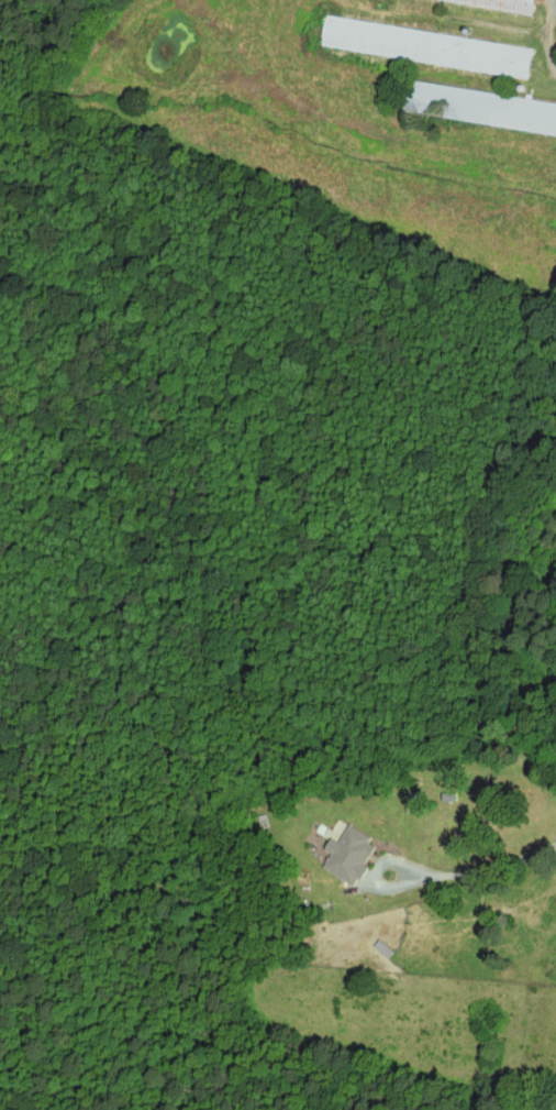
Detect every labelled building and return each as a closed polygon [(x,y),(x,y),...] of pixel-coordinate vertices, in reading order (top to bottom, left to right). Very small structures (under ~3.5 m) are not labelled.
[(533,0),(443,0),(531,13),(533,0)] [(526,76),(530,45),(321,17),(317,47),(526,76)] [(530,100),(530,97),(405,80),(400,113),(555,134),(555,104),(530,100)] [(336,852),(328,868),(363,886),(374,865),(369,862),(382,838),(355,823),(346,841),(338,837),(331,850),(336,852)]
